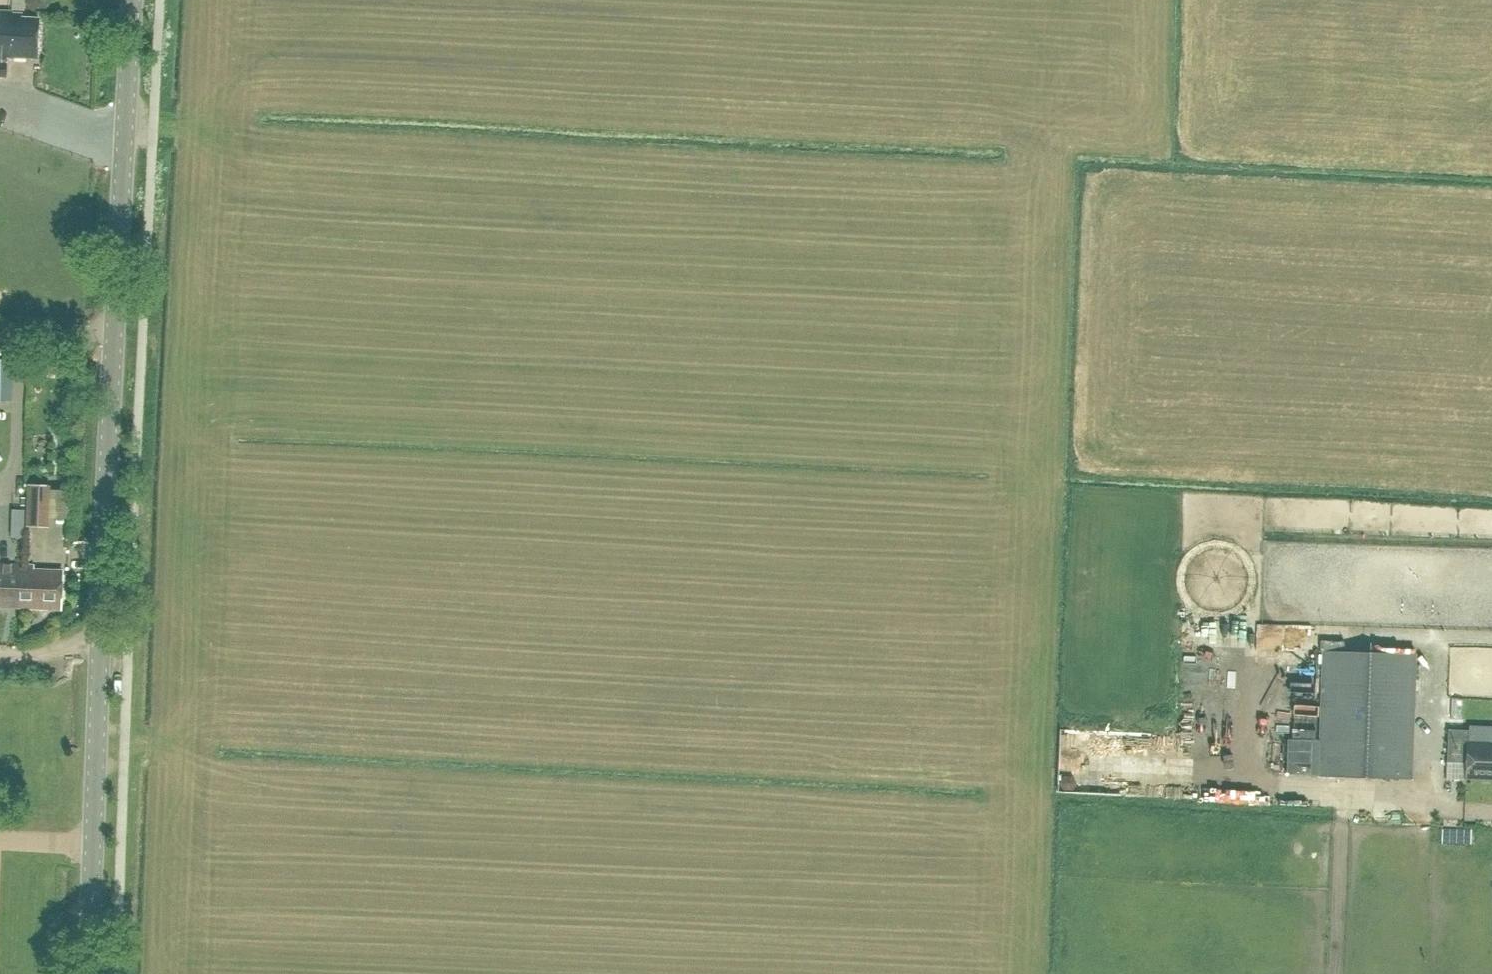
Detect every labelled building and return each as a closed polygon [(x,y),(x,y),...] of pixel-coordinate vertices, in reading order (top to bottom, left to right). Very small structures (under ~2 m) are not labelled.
[(1,78),(1,62),(0,62),(1,57),(36,59),(38,19),(21,18),(21,14),(11,14),(12,12),(0,12),(0,78),(1,78)] [(8,401),(9,361),(0,360),(0,401),(8,401)] [(62,407),(63,423),(76,422),(75,407),(62,407)] [(28,486),(27,526),(47,527),(49,487),(28,486)] [(62,571),(33,570),(33,566),(0,565),(0,607),(60,609),(62,571)] [(1321,651),(1318,741),(1286,740),(1285,776),(1411,780),(1415,653),(1321,651)] [(1435,722),(1483,723),(1484,700),(1436,699),(1435,722)] [(1489,747),(1489,744),(1468,744),(1468,732),(1447,731),(1447,764),(1466,764),(1466,780),(1491,781),(1491,747),(1489,747)]
